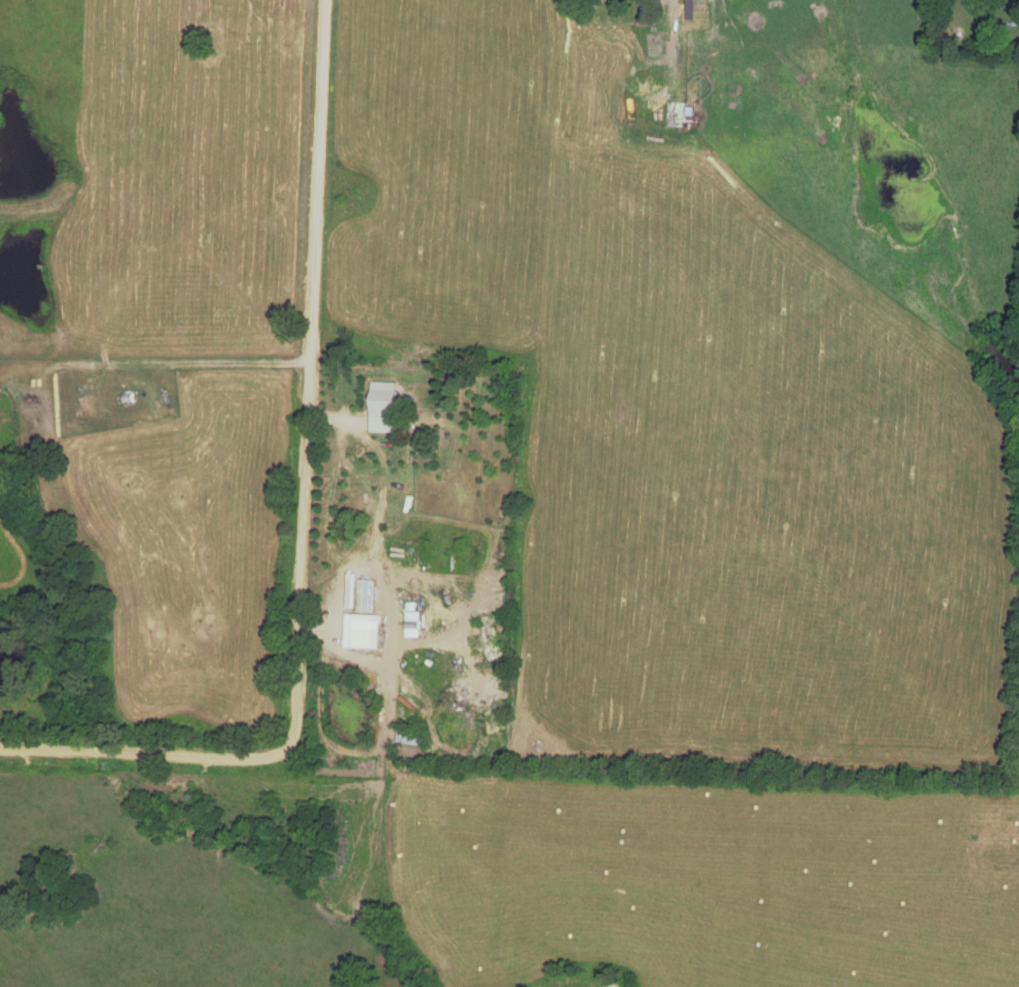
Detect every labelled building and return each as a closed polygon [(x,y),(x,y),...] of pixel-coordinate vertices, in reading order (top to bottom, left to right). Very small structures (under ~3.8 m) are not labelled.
[(665,102),(665,128),(697,128),(697,102),(665,102)] [(372,417),(401,417),(401,388),(372,388),(372,417)] [(374,580),(359,580),(359,612),(374,612),(374,580)] [(420,603),(406,603),(406,639),(420,639),(420,603)] [(381,615),(345,615),(345,650),(380,650),(381,615)] [(426,732),(398,730),(397,745),(425,746),(426,732)]
